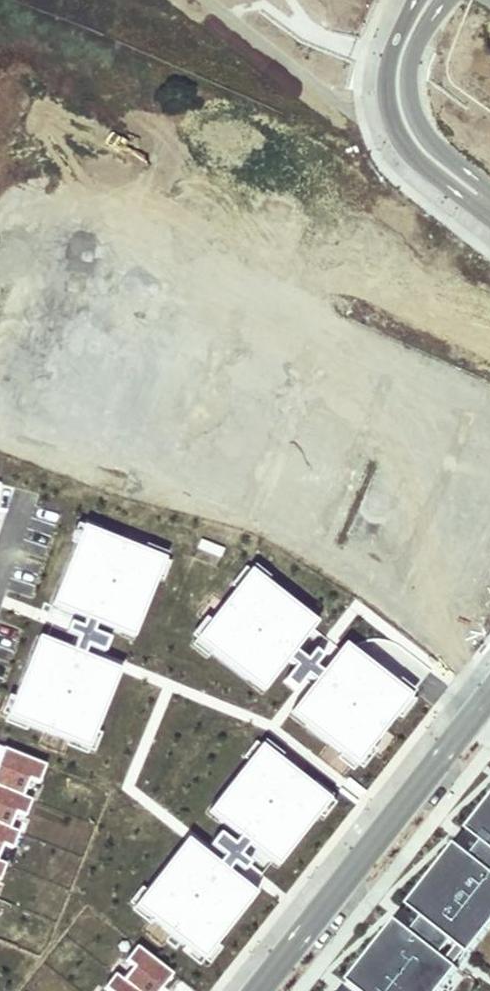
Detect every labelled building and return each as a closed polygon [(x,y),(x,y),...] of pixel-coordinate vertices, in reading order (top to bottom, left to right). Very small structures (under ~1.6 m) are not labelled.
[(85,521),(75,544),(82,547),(87,535),(101,540),(103,535),(105,530),(85,521)] [(143,551),(103,535),(101,540),(87,535),(82,547),(75,544),(58,588),(70,593),(63,611),(120,633),(127,615),(139,620),(156,577),(150,574),(155,562),(141,557),(143,551)] [(143,551),(141,557),(155,562),(150,574),(156,577),(162,579),(169,562),(143,551)] [(260,588),(264,582),(245,567),(231,585),(236,588),(240,592),(249,580),(260,588)] [(236,588),(209,623),(213,626),(204,638),(214,646),(210,652),(247,680),(255,669),(270,682),(287,660),(293,653),(308,634),(292,622),(301,611),(264,582),(260,588),(249,580),(240,592),(236,588)] [(58,588),(50,606),(63,611),(70,593),(58,588)] [(301,611),(292,622),(308,634),(316,623),(301,611)] [(127,615),(120,633),(132,638),(139,620),(127,615)] [(73,651),(82,654),(86,645),(102,652),(108,638),(91,631),(94,624),(85,621),(82,628),(69,623),(65,633),(78,638),(73,651)] [(191,645),(206,657),(210,652),(214,646),(204,638),(213,626),(209,623),(191,645)] [(107,666),(51,643),(43,661),(31,656),(13,699),(20,702),(15,714),(29,720),(27,725),(67,740),(69,736),(83,741),(88,729),(94,732),(112,688),(100,683),(107,666)] [(343,644),(297,703),(312,715),(304,726),(342,754),(346,749),(356,757),(365,745),(370,748),(396,714),(392,711),(401,699),(391,691),(396,685),(343,644)] [(305,662),(293,653),(287,660),(295,666),(283,681),(295,690),(306,676),(314,681),(320,674),(313,668),(321,657),(313,651),(305,662)] [(100,683),(112,688),(119,671),(107,666),(100,683)] [(255,669),(247,680),(262,692),(270,682),(255,669)] [(415,700),(396,685),(391,691),(401,699),(392,711),(396,714),(401,718),(415,700)] [(13,699),(4,722),(25,730),(27,725),(29,720),(15,714),(20,702),(13,699)] [(289,714),(304,726),(312,715),(297,703),(289,714)] [(69,736),(67,740),(93,751),(100,734),(94,732),(88,729),(83,741),(69,736)] [(255,742),(244,757),(248,761),(254,765),(262,754),(274,763),(277,759),(255,742)] [(342,754),(338,759),(352,771),(370,748),(365,745),(356,757),(346,749),(342,754)] [(0,748),(0,853),(3,846),(12,849),(19,833),(10,829),(16,814),(25,817),(32,801),(23,797),(29,780),(39,784),(46,766),(0,748)] [(218,821),(266,859),(278,843),(289,852),(317,815),(312,810),(320,800),(308,791),(311,786),(277,759),(274,763),(262,754),(254,765),(248,761),(220,797),(230,806),(218,821)] [(312,810),(317,815),(332,796),(315,782),(311,786),(308,791),(320,800),(312,810)] [(220,797),(208,812),(218,821),(230,806),(220,797)] [(342,990),(442,990),(489,929),(489,800),(342,990)] [(224,857),(219,864),(226,870),(232,863),(243,871),(248,864),(238,855),(247,845),(239,839),(233,846),(219,834),(210,846),(224,857)] [(186,840),(174,855),(185,863),(197,848),(186,840)] [(266,859),(276,867),(289,852),(278,843),(266,859)] [(245,885),(197,848),(185,863),(174,855),(145,892),(151,896),(143,907),(155,916),(151,920),(185,947),(189,943),(201,952),(209,941),(214,946),(243,909),(232,901),(245,885)] [(245,885),(232,901),(243,909),(255,894),(245,885)] [(140,888),(129,903),(151,920),(155,916),(143,907),(151,896),(145,892),(140,888)] [(185,947),(182,952),(199,965),(214,946),(209,941),(201,952),(189,943),(185,947)] [(136,947),(125,961),(132,967),(122,981),(114,975),(103,989),(106,990),(158,990),(171,975),(136,947)]
